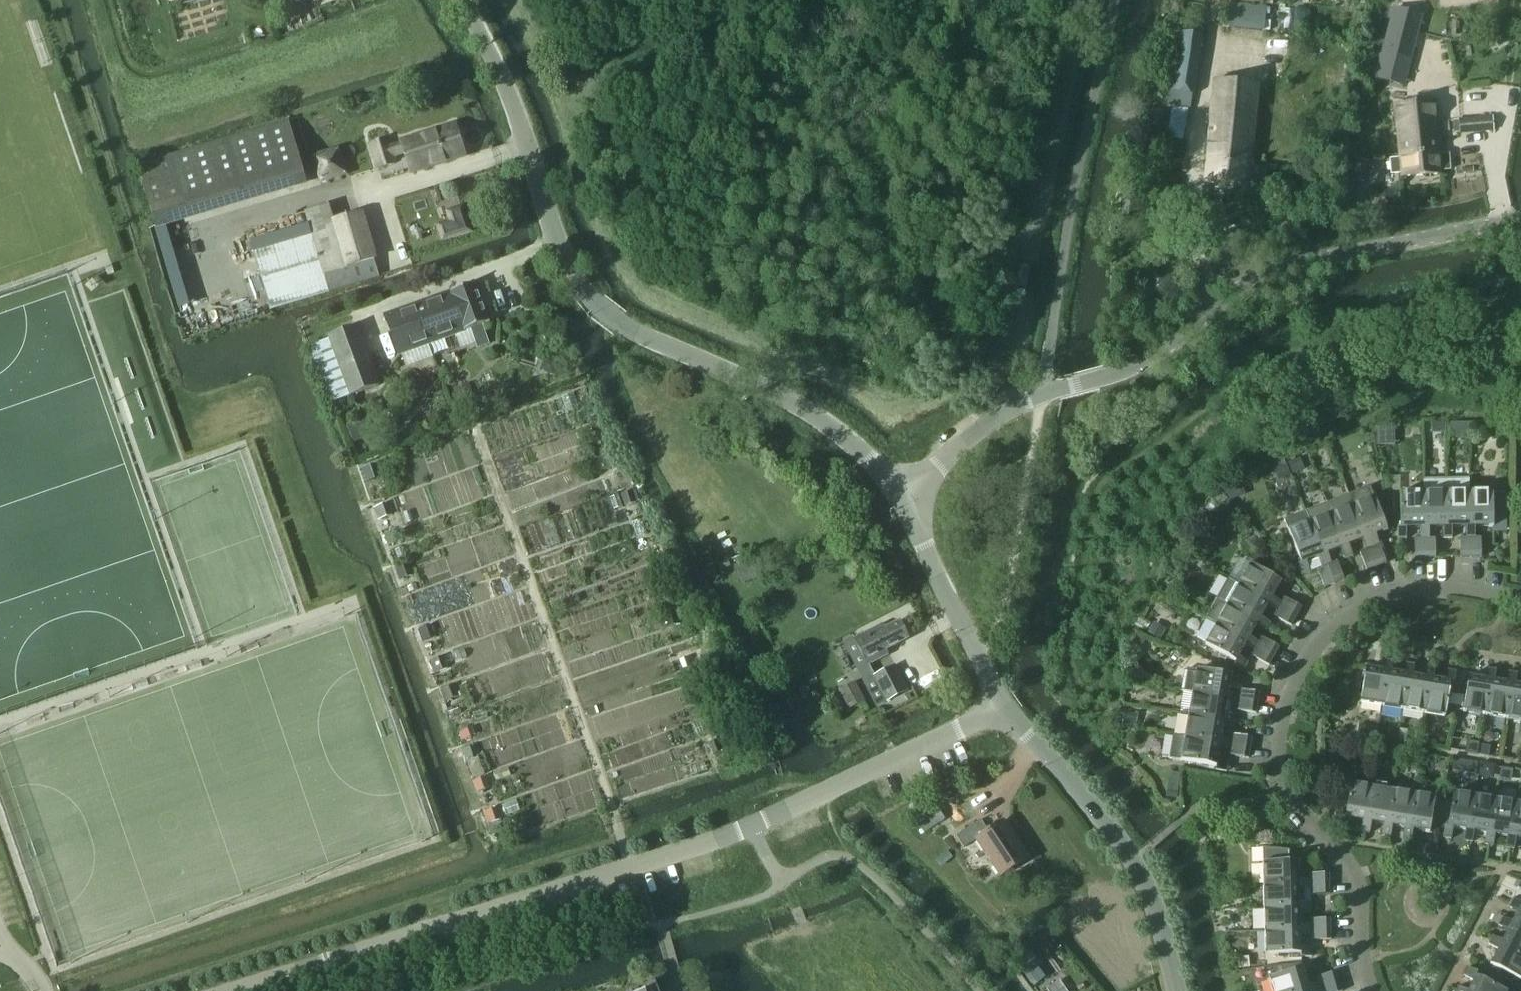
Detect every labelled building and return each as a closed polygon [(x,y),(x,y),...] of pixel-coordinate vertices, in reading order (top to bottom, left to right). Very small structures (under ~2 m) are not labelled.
[(1228,3),(1226,27),(1263,30),(1265,6),(1228,3)] [(1379,61),(1375,79),(1390,83),(1394,65),(1409,68),(1423,15),(1393,7),(1379,61)] [(1193,93),(1195,78),(1201,35),(1172,30),(1163,89),(1193,93)] [(1214,80),(1206,161),(1204,182),(1248,186),(1258,85),(1214,80)] [(1399,159),(1389,160),(1390,174),(1400,173),(1401,177),(1441,174),(1437,117),(1435,103),(1395,106),(1396,117),(1399,159)] [(1164,112),(1145,108),(1142,120),(1161,124),(1164,112)] [(1492,117),(1472,118),(1457,120),(1458,134),(1473,133),(1493,131),(1492,117)] [(137,165),(156,230),(307,185),(304,173),(316,169),(320,184),(348,176),(340,147),(312,154),(312,157),(300,161),(288,121),(137,165)] [(410,173),(463,156),(454,126),(400,143),(410,173)] [(387,139),(370,144),(377,169),(394,164),(387,139)] [(1352,180),(1362,182),(1366,162),(1356,160),(1352,180)] [(1143,161),(1138,175),(1149,178),(1154,165),(1143,161)] [(1135,204),(1138,185),(1126,184),(1123,203),(1135,204)] [(251,252),(268,310),(378,277),(359,213),(332,221),(328,205),(304,212),(311,235),(251,252)] [(438,216),(445,238),(472,229),(465,207),(438,216)] [(474,283),(414,305),(385,315),(400,355),(489,322),(474,283)] [(328,336),(329,340),(309,347),(330,404),(378,386),(356,326),(328,336)] [(498,349),(492,333),(479,338),(484,354),(498,349)] [(544,363),(543,368),(545,372),(552,374),(556,372),(558,367),(556,363),(549,361),(544,363)] [(454,389),(463,413),(476,408),(468,384),(454,389)] [(348,425),(354,440),(372,432),(366,417),(348,425)] [(1446,424),(1432,424),(1432,434),(1446,433),(1446,424)] [(615,454),(604,458),(608,469),(619,465),(615,454)] [(1293,472),(1304,468),(1300,457),(1289,462),(1293,472)] [(1285,460),(1273,465),(1278,478),(1290,473),(1285,460)] [(374,464),(363,468),(367,479),(378,475),(374,464)] [(629,470),(606,478),(611,491),(633,483),(629,470)] [(1239,479),(1225,485),(1231,499),(1245,494),(1239,479)] [(1425,539),(1425,559),(1436,558),(1436,538),(1430,538),(1429,528),(1443,528),(1447,528),(1447,479),(1424,479),(1424,492),(1425,528),(1421,529),(1421,539),(1425,539)] [(1452,528),(1466,528),(1470,528),(1470,492),(1469,479),(1447,479),(1447,528),(1443,528),(1444,539),(1452,538),(1452,528)] [(1370,487),(1349,495),(1366,540),(1362,541),(1366,551),(1370,549),(1377,567),(1387,564),(1379,545),(1374,547),(1370,538),(1388,531),(1370,487)] [(630,489),(620,493),(624,504),(634,500),(630,489)] [(1471,538),(1471,558),(1481,558),(1481,538),(1475,538),(1475,528),(1494,527),(1493,516),(1506,516),(1506,494),(1493,494),(1493,491),(1470,492),(1470,528),(1466,528),(1466,538),(1471,538)] [(1406,529),(1421,529),(1425,528),(1424,492),(1401,493),(1401,528),(1398,528),(1398,539),(1407,539),(1406,529)] [(1349,546),(1362,541),(1366,540),(1349,495),(1327,503),(1345,548),(1341,549),(1345,559),(1353,556),(1349,546)] [(1228,500),(1224,503),(1228,508),(1232,505),(1228,500)] [(386,503),(375,507),(379,518),(391,514),(386,503)] [(1327,565),(1335,584),(1344,580),(1337,562),(1331,564),(1328,554),(1341,549),(1345,548),(1327,503),(1306,512),(1323,556),(1320,558),(1323,567),(1327,565)] [(1306,512),(1284,520),(1289,531),(1302,564),(1298,565),(1302,576),(1310,572),(1318,569),(1323,567),(1320,558),(1323,556),(1306,512)] [(388,545),(397,541),(393,531),(384,534),(388,545)] [(1471,538),(1466,538),(1460,538),(1461,558),(1471,558),(1471,538)] [(1425,539),(1421,539),(1415,539),(1415,559),(1425,559),(1425,539)] [(1370,549),(1366,551),(1360,553),(1367,571),(1377,567),(1370,549)] [(1199,563),(1196,567),(1202,571),(1205,566),(1199,563)] [(409,564),(398,568),(402,579),(413,575),(409,564)] [(742,584),(756,580),(751,564),(738,568),(742,584)] [(1250,564),(1239,585),(1270,602),(1269,606),(1277,611),(1279,607),(1297,617),(1302,608),(1284,598),(1282,603),(1273,598),(1282,582),(1250,564)] [(1327,565),(1323,567),(1318,569),(1325,588),(1335,584),(1327,565)] [(1262,618),(1269,606),(1270,602),(1239,585),(1228,579),(1217,599),(1259,622),(1257,626),(1266,631),(1271,623),(1262,618)] [(1257,647),(1275,656),(1280,647),(1262,638),(1259,643),(1251,638),(1257,626),(1259,622),(1217,599),(1206,618),(1217,624),(1248,642),(1246,646),(1255,650),(1257,647)] [(1279,607),(1277,611),(1274,616),(1292,626),(1297,617),(1279,607)] [(677,612),(667,615),(671,625),(681,622),(677,612)] [(1208,619),(1199,635),(1208,640),(1205,645),(1236,662),(1235,665),(1244,671),(1249,663),(1239,658),(1246,646),(1248,642),(1217,624),(1208,619)] [(882,624),(854,638),(868,667),(886,658),(883,653),(909,640),(899,621),(884,629),(882,624)] [(1166,630),(1154,623),(1148,634),(1160,640),(1166,630)] [(430,626),(419,630),(423,641),(434,637),(430,626)] [(1138,636),(1132,644),(1139,650),(1145,642),(1138,636)] [(1257,647),(1255,650),(1252,656),(1270,665),(1275,656),(1257,647)] [(691,656),(680,660),(684,669),(694,665),(691,656)] [(442,657),(432,661),(436,671),(446,667),(442,657)] [(1388,671),(1392,671),(1394,661),(1385,660),(1383,670),(1367,667),(1361,703),(1382,706),(1388,671)] [(1404,673),(1392,671),(1388,671),(1382,706),(1403,710),(1409,674),(1413,675),(1415,664),(1406,663),(1404,673)] [(188,673),(201,668),(200,664),(186,668),(188,673)] [(1425,677),(1413,675),(1409,674),(1403,710),(1424,713),(1430,678),(1434,678),(1436,668),(1427,666),(1425,677)] [(908,691),(895,667),(874,678),(886,702),(908,691)] [(1458,695),(1456,706),(1464,707),(1463,712),(1485,715),(1491,680),(1495,680),(1496,670),(1488,668),(1486,679),(1469,676),(1466,697),(1458,695)] [(1182,691),(1193,693),(1228,699),(1228,703),(1238,704),(1239,700),(1258,703),(1260,693),(1240,690),(1239,696),(1229,694),(1232,676),(1197,670),(1196,671),(1188,670),(1185,672),(1182,691)] [(1430,678),(1424,713),(1445,717),(1447,705),(1456,706),(1458,695),(1449,694),(1451,682),(1455,682),(1457,671),(1448,670),(1446,680),(1434,678),(1430,678)] [(1507,682),(1495,680),(1491,680),(1485,715),(1506,719),(1511,683),(1516,684),(1517,673),(1508,672),(1507,682)] [(134,691),(147,687),(146,683),(132,687),(134,691)] [(863,701),(854,683),(840,690),(849,709),(863,701)] [(1516,684),(1511,683),(1506,719),(1520,721),(1520,684),(1516,684)] [(453,686),(441,690),(445,701),(457,697),(453,686)] [(1225,721),(1224,725),(1234,727),(1236,718),(1226,717),(1228,703),(1228,699),(1193,693),(1189,715),(1225,721)] [(1239,700),(1238,704),(1237,710),(1257,714),(1258,703),(1239,700)] [(596,707),(588,709),(590,717),(599,714),(596,707)] [(1122,725),(1135,727),(1138,715),(1124,712),(1122,725)] [(1231,745),(1251,748),(1252,738),(1233,735),(1232,741),(1222,739),(1224,725),(1225,721),(1189,715),(1185,738),(1221,744),(1220,748),(1230,749),(1231,745)] [(1370,737),(1371,726),(1359,724),(1357,735),(1370,737)] [(1218,761),(1220,748),(1221,744),(1185,738),(1174,736),(1170,759),(1217,767),(1216,770),(1227,772),(1228,763),(1218,761)] [(721,739),(710,743),(714,754),(725,751),(721,739)] [(1479,745),(1480,743),(1467,741),(1466,753),(1478,755),(1479,745)] [(1231,745),(1230,749),(1229,755),(1249,759),(1251,748),(1231,745)] [(1489,757),(1490,747),(1479,745),(1478,756),(1489,757)] [(474,746),(466,749),(470,760),(478,757),(474,746)] [(1467,762),(1465,775),(1478,777),(1480,764),(1467,762)] [(1483,765),(1481,777),(1493,779),(1495,767),(1483,765)] [(1511,784),(1512,770),(1500,769),(1499,782),(1511,784)] [(484,777),(475,781),(479,791),(488,788),(484,777)] [(1351,820),(1363,822),(1367,823),(1373,787),(1351,784),(1346,819),(1342,818),(1340,829),(1349,830),(1351,820)] [(1367,823),(1363,822),(1361,832),(1370,834),(1372,823),(1384,825),(1388,826),(1393,791),(1373,787),(1367,823)] [(1178,790),(1168,789),(1167,797),(1177,798),(1178,790)] [(1388,826),(1384,825),(1382,836),(1391,837),(1392,827),(1405,829),(1409,830),(1414,794),(1393,791),(1388,826)] [(1444,802),(1440,826),(1445,827),(1443,838),(1452,839),(1453,829),(1457,830),(1466,831),(1470,832),(1476,796),(1457,793),(1454,792),(1452,803),(1444,802)] [(1405,829),(1403,839),(1411,841),(1413,830),(1430,833),(1431,825),(1440,826),(1444,802),(1435,801),(1436,798),(1414,794),(1409,830),(1405,829)] [(1470,832),(1466,831),(1464,841),(1473,843),(1474,832),(1487,834),(1491,835),(1496,799),(1476,796),(1470,832)] [(1491,835),(1487,834),(1485,845),(1494,846),(1495,836),(1507,838),(1512,838),(1517,803),(1496,799),(1491,835)] [(1507,838),(1506,848),(1514,849),(1516,839),(1520,840),(1520,803),(1517,803),(1512,838),(1507,838)] [(924,834),(945,820),(936,805),(914,819),(924,834)] [(496,808),(487,812),(491,823),(500,820),(496,808)] [(1001,877),(1028,859),(1004,821),(988,831),(981,820),(956,836),(964,848),(976,840),(1001,877)] [(1205,823),(1207,833),(1221,831),(1220,821),(1205,823)] [(1330,884),(1330,874),(1310,874),(1310,880),(1300,880),(1299,862),(1290,862),(1290,852),(1290,851),(1263,847),(1263,848),(1264,848),(1264,863),(1263,863),(1263,866),(1262,866),(1262,884),(1264,884),(1264,886),(1300,885),(1300,889),(1310,889),(1310,885),(1330,884)] [(1310,885),(1310,889),(1310,895),(1330,894),(1330,884),(1310,885)] [(1300,885),(1264,886),(1265,909),(1301,908),(1301,912),(1311,912),(1310,895),(1310,889),(1300,889),(1300,885)] [(1512,923),(1510,926),(1520,932),(1520,908),(1520,907),(1520,905),(1520,903),(1513,899),(1509,907),(1518,912),(1512,923)] [(1301,926),(1301,912),(1301,908),(1265,909),(1265,932),(1301,931),(1301,935),(1311,934),(1311,930),(1331,929),(1331,919),(1311,920),(1311,926),(1301,926)] [(1512,923),(1503,918),(1499,926),(1508,930),(1502,941),(1501,945),(1520,956),(1520,932),(1510,926),(1512,923)] [(1042,924),(1011,949),(1021,961),(1017,964),(1035,986),(1046,977),(1038,968),(1042,965),(1032,952),(1052,936),(1042,924)] [(1311,930),(1311,934),(1311,940),(1331,940),(1331,929),(1311,930)] [(1302,949),(1301,935),(1301,931),(1265,932),(1266,955),(1301,954),(1301,957),(1312,957),(1312,948),(1302,949)] [(1489,945),(1498,949),(1491,965),(1500,969),(1497,975),(1511,982),(1514,976),(1520,980),(1520,956),(1501,945),(1502,941),(1493,937),(1489,945)] [(1468,990),(1505,990),(1476,976),(1478,973),(1468,968),(1464,976),(1473,981),(1468,990)] [(1273,990),(1310,990),(1311,990),(1321,990),(1320,988),(1340,982),(1337,972),(1317,978),(1319,984),(1309,987),(1304,969),(1269,979),(1273,990)] [(1321,990),(1342,990),(1340,982),(1320,988),(1321,990)] [(655,983),(633,990),(658,990),(655,983)]
